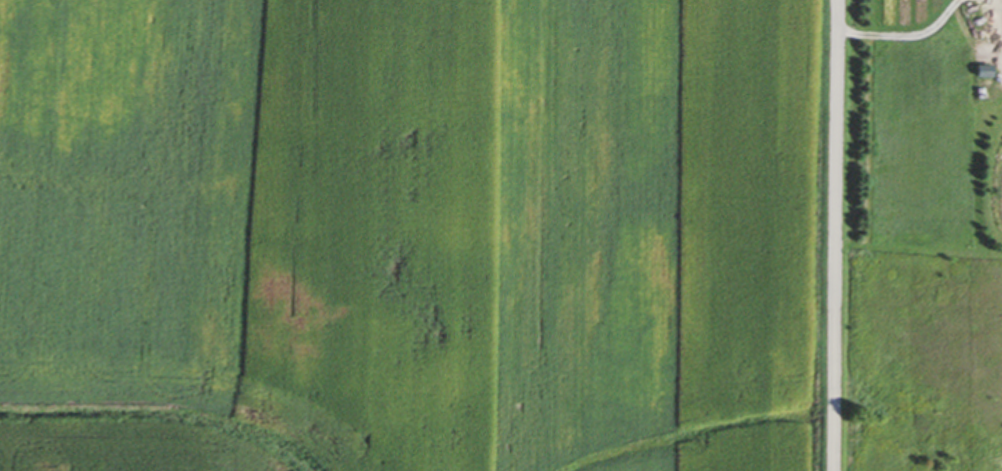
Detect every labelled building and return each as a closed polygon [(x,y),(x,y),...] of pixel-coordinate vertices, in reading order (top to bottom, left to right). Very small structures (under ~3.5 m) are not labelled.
[(986,80),(986,67),(970,67),(970,80),(986,80)]
